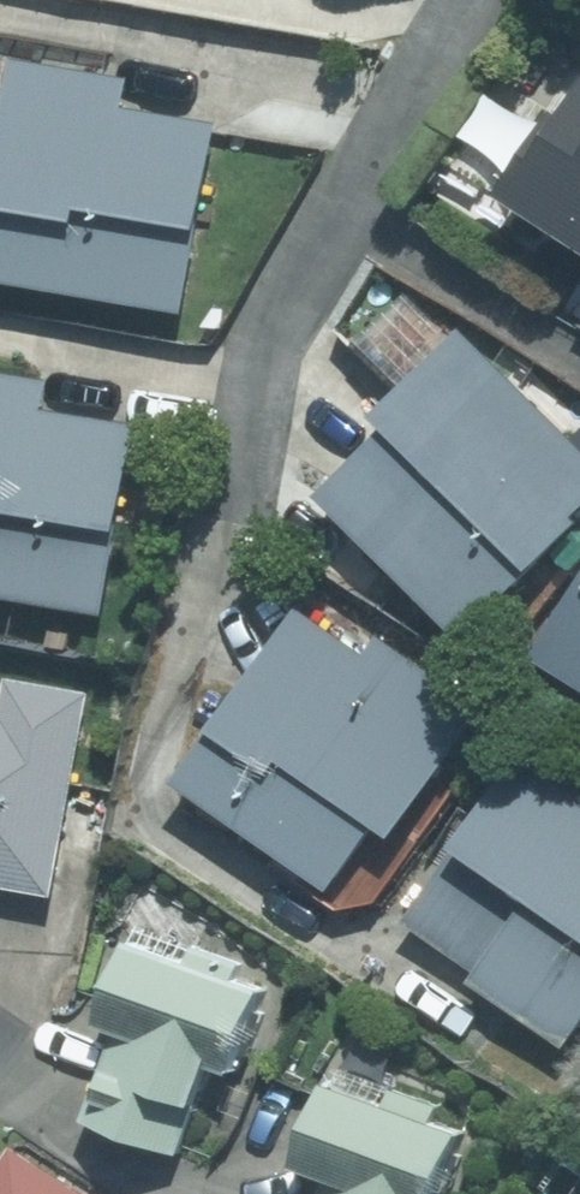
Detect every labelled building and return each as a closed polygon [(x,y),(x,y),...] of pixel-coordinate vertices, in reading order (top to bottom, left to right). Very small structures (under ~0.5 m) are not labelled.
[(473,203),(579,271),(579,61),(541,122),(529,115),(473,203)] [(5,275),(206,310),(240,124),(143,108),(148,80),(43,62),(5,275)] [(358,422),(369,432),(299,502),(438,640),(483,595),(491,602),(563,528),(559,523),(579,502),(579,467),(445,334),(358,422)] [(59,409),(63,381),(0,369),(0,592),(129,615),(161,427),(59,409)] [(515,663),(579,703),(579,574),(573,570),(515,663)] [(162,788),(312,896),(357,833),(376,845),(470,714),(368,641),(353,662),(285,614),(162,788)] [(74,899),(109,696),(28,683),(22,718),(0,714),(0,885),(74,899)] [(554,1050),(579,1008),(579,795),(508,750),(393,931),(465,977),(458,989),(554,1050)] [(112,947),(80,1032),(99,1040),(67,1123),(167,1162),(183,1118),(173,1114),(190,1070),(213,1079),(246,996),(223,987),(229,969),(181,950),(173,972),(112,947)] [(310,1092),(278,1178),(312,1189),(311,1193),(419,1193),(439,1137),(419,1129),(427,1110),(381,1095),(374,1114),(310,1092)] [(5,1155),(0,1163),(0,1193),(61,1193),(5,1155)]
